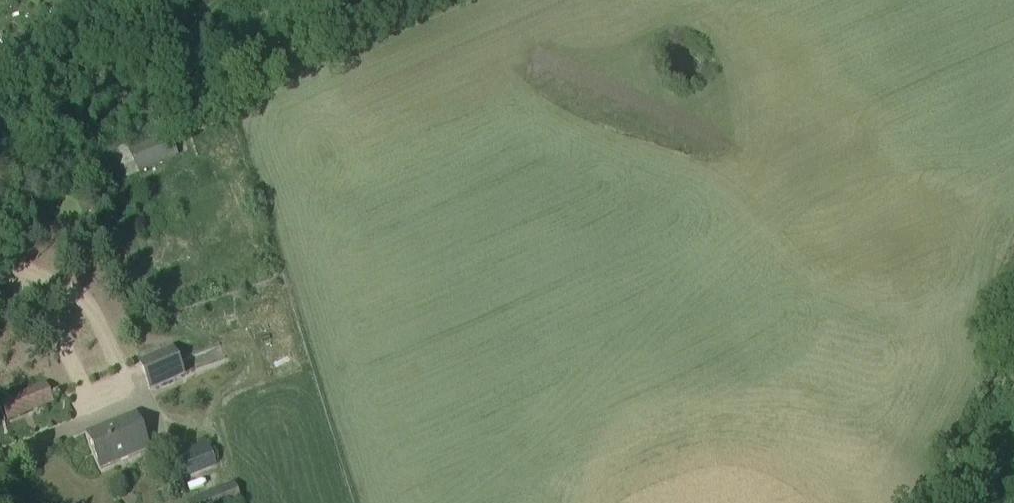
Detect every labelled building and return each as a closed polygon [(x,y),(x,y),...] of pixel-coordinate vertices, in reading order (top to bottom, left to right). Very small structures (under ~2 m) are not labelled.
[(138,174),(178,157),(168,135),(129,153),(138,174)] [(151,389),(183,376),(173,350),(140,363),(151,389)] [(8,421),(44,406),(37,388),(1,403),(8,421)] [(101,468),(148,448),(134,415),(87,435),(101,468)] [(176,478),(211,466),(204,445),(168,457),(176,478)] [(235,485),(219,491),(219,489),(188,502),(242,502),(235,485)]
